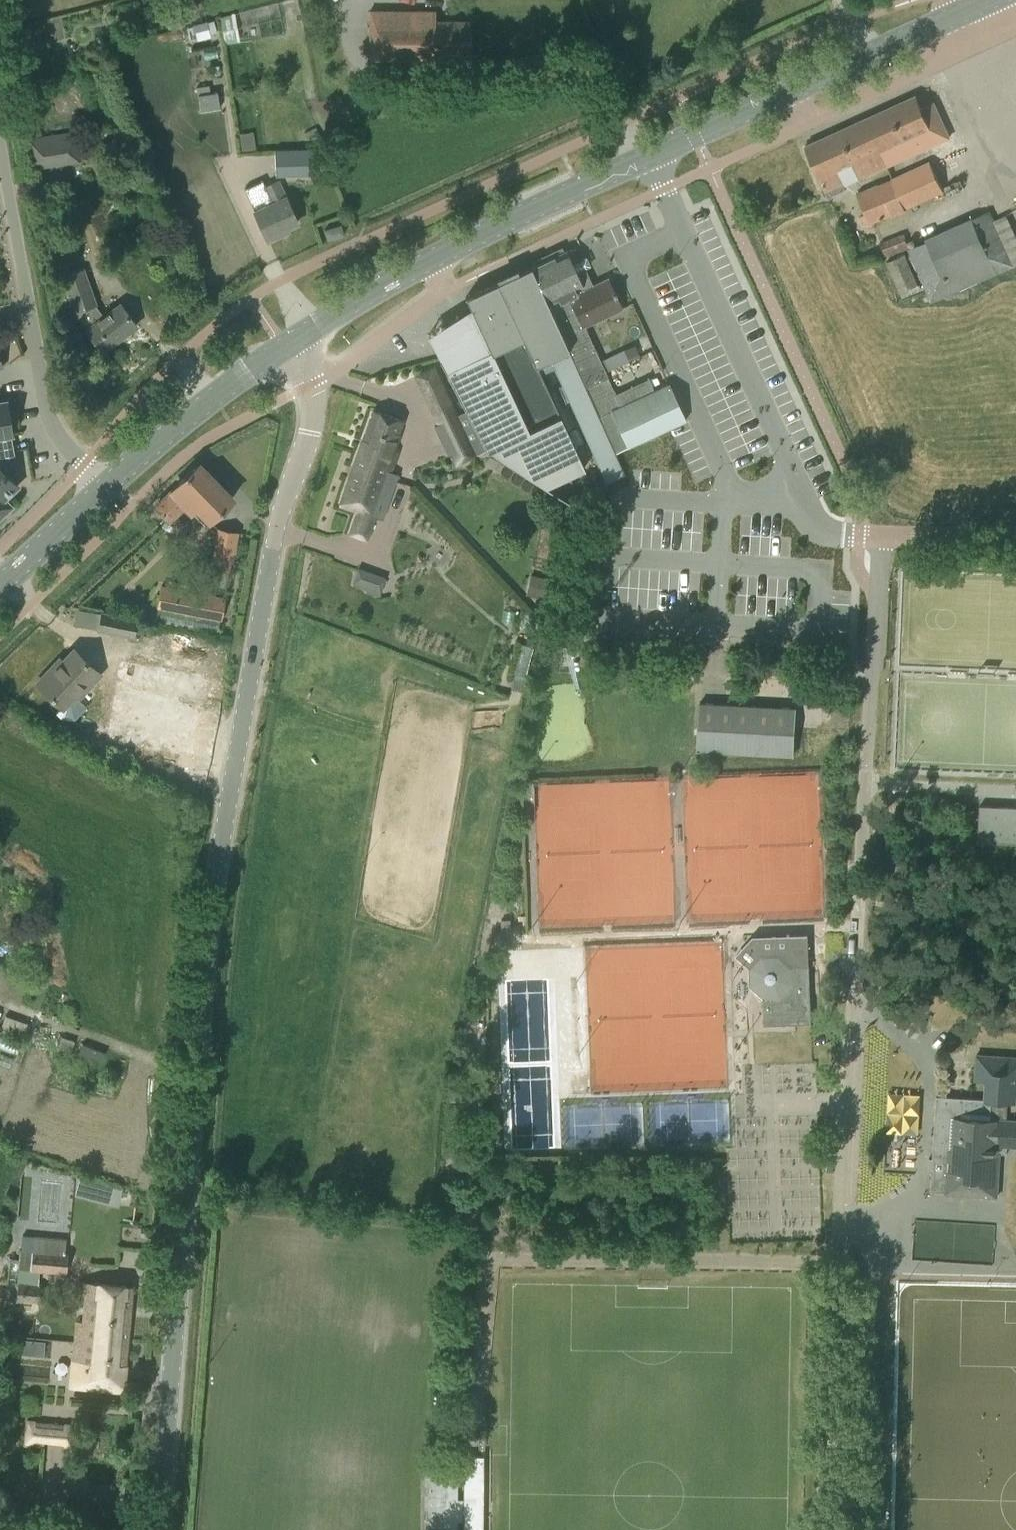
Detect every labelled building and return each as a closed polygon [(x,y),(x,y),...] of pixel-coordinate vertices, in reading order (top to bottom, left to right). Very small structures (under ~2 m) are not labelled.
[(470,21),(450,21),(436,21),(436,11),(371,10),(370,58),(469,58),(470,21)] [(179,18),(167,21),(169,30),(182,27),(179,18)] [(206,21),(192,25),(196,40),(210,36),(206,21)] [(217,90),(197,94),(200,110),(220,107),(217,90)] [(916,95),(860,120),(882,168),(949,137),(933,102),(921,107),(916,95)] [(197,111),(199,145),(232,142),(229,109),(197,111)] [(882,168),(860,120),(805,146),(828,197),(846,189),(837,170),(852,163),(858,175),(866,171),(867,175),(882,168)] [(315,128),(305,132),(310,145),(321,140),(315,128)] [(28,139),(33,167),(80,159),(76,132),(28,139)] [(312,149),(274,150),(275,175),(313,174),(312,149)] [(929,167),(895,182),(906,207),(940,192),(929,167)] [(906,207),(895,182),(893,178),(858,194),(871,223),(906,207)] [(256,214),(267,239),(288,230),(287,227),(297,222),(278,182),(265,188),(273,206),(256,214)] [(909,251),(931,303),(1014,267),(990,211),(909,251)] [(343,234),(340,224),(324,229),(327,239),(343,234)] [(883,239),(885,253),(911,248),(908,234),(883,239)] [(584,289),(573,266),(579,263),(573,250),(567,252),(566,250),(530,266),(531,266),(530,266),(617,452),(686,419),(669,382),(621,404),(584,325),(606,315),(621,307),(615,295),(616,294),(615,290),(613,291),(607,278),(584,289)] [(553,367),(607,482),(626,473),(530,266),(465,297),(489,349),(445,370),(466,411),(485,449),(486,450),(546,485),(584,468),(540,373),(553,367)] [(75,311),(86,329),(102,351),(136,325),(124,309),(120,304),(99,321),(89,308),(95,306),(82,270),(63,277),(75,311)] [(427,399),(433,412),(451,404),(444,391),(427,399)] [(0,404),(0,518),(10,508),(3,501),(16,488),(17,474),(5,403),(0,404)] [(339,504),(357,510),(349,533),(366,539),(374,516),(380,518),(397,474),(390,471),(397,451),(393,449),(403,420),(372,409),(339,504)] [(468,442),(450,450),(457,464),(475,456),(474,454),(485,449),(466,411),(456,415),(468,442)] [(197,506),(210,520),(232,498),(198,463),(176,485),(155,506),(169,520),(185,504),(192,511),(197,506)] [(211,566),(229,570),(236,532),(219,529),(211,566)] [(367,588),(371,574),(357,569),(352,583),(367,588)] [(529,575),(524,595),(542,600),(548,580),(529,575)] [(157,606),(220,618),(224,599),(161,586),(157,606)] [(57,713),(65,720),(75,719),(87,707),(74,694),(85,683),(88,687),(100,674),(74,649),(55,669),(52,667),(37,683),(62,707),(57,713)] [(112,740),(204,751),(214,671),(121,660),(112,740)] [(698,751),(794,756),(797,707),(701,702),(698,751)] [(980,805),(978,841),(1015,843),(1015,807),(980,805)] [(880,829),(890,830),(891,820),(880,819),(880,829)] [(509,920),(500,920),(500,940),(510,940),(509,920)] [(808,937),(790,938),(779,954),(762,955),(750,968),(751,986),(764,998),(765,1024),(811,1023),(808,937)] [(3,1028),(26,1036),(30,1022),(7,1014),(3,1028)] [(915,1015),(905,1029),(916,1036),(926,1022),(915,1015)] [(567,1030),(547,1030),(549,1074),(569,1073),(567,1030)] [(1015,1101),(1015,1096),(1015,1057),(977,1054),(975,1080),(986,1081),(985,1099),(1008,1100),(1007,1101),(1015,1101)] [(888,1130),(918,1132),(920,1091),(889,1090),(888,1130)] [(1007,1146),(1015,1146),(1015,1120),(1006,1119),(1007,1101),(1008,1100),(985,1099),(937,1095),(933,1158),(930,1158),(930,1170),(932,1171),(931,1190),(945,1191),(945,1193),(997,1197),(1000,1153),(1007,1154),(1007,1146)] [(48,1251),(31,1250),(30,1269),(66,1272),(68,1253),(48,1251)] [(77,1321),(76,1333),(128,1338),(133,1285),(80,1280),(78,1294),(87,1295),(84,1322),(77,1321)] [(5,1301),(39,1304),(41,1284),(7,1281),(5,1301)] [(128,1338),(76,1333),(71,1386),(123,1391),(128,1338)] [(73,1450),(76,1425),(28,1419),(24,1443),(33,1444),(33,1440),(63,1444),(63,1449),(73,1450)] [(460,1428),(449,1428),(449,1440),(460,1440),(460,1428)]
